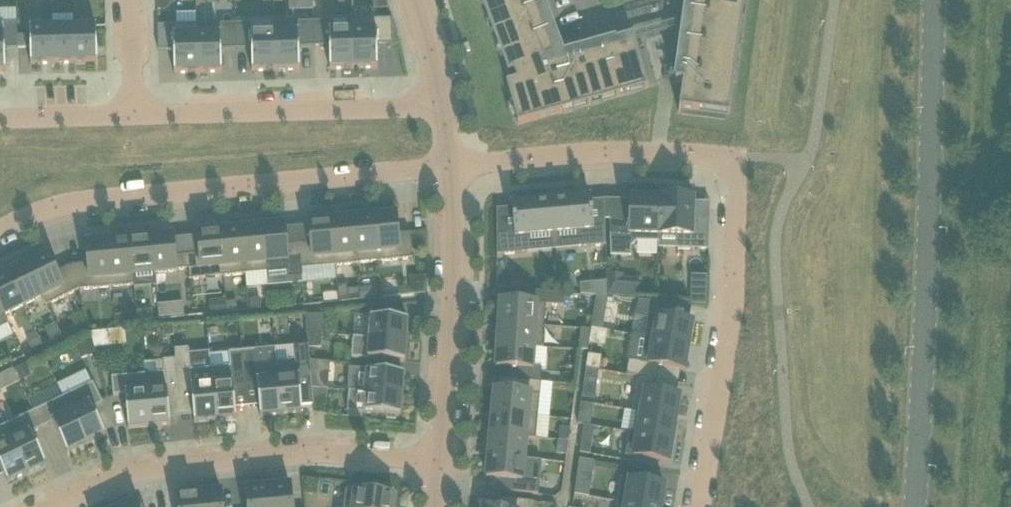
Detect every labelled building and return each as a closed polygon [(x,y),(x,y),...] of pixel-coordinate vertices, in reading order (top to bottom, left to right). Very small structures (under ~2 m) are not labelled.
[(193,14),(193,0),(155,0),(155,13),(193,14)] [(502,47),(510,69),(511,72),(513,71),(517,80),(511,82),(518,104),(523,123),(563,112),(562,108),(646,84),(633,35),(616,40),(618,47),(548,66),(546,59),(523,0),(484,0),(502,47)] [(682,82),(682,84),(682,89),(679,111),(697,114),(698,108),(730,113),(734,82),(730,82),(741,0),(694,0),(682,82)] [(6,72),(5,49),(18,48),(17,23),(17,9),(0,10),(0,72),(6,72)] [(351,20),(351,30),(352,30),(353,69),(377,69),(377,45),(392,45),(391,19),(351,20)] [(392,19),(391,19),(392,45),(400,44),(399,42),(397,34),(395,27),(392,19)] [(352,30),(351,30),(329,31),(329,21),(313,22),(314,47),(329,47),(330,70),(353,69),(352,30)] [(276,71),(299,71),(299,47),(314,47),(313,22),(298,22),(298,31),(275,32),(276,71)] [(252,72),(276,71),(275,32),(251,33),(251,23),(235,24),(236,49),(251,49),(252,72)] [(236,49),(235,24),(220,24),(220,34),(198,34),(197,34),(198,73),(222,73),(221,49),(236,49)] [(197,34),(198,34),(198,25),(158,26),(158,51),(173,51),(174,74),(198,73),(197,34)] [(96,26),(74,27),(75,64),(97,63),(96,26)] [(31,65),(53,64),(52,27),(30,28),(31,65)] [(52,27),(53,64),(75,64),(74,27),(52,27)] [(663,198),(660,197),(660,236),(675,237),(678,237),(677,249),(709,250),(710,221),(693,220),(694,198),(677,198),(677,195),(663,194),(663,197),(663,198)] [(549,201),(549,197),(535,199),(536,202),(512,204),(514,228),(497,229),(497,256),(527,253),(526,237),(553,235),(550,201),(549,201)] [(593,221),(590,197),(550,201),(553,235),(580,232),(581,248),(606,246),(605,220),(593,221)] [(660,236),(660,197),(659,197),(659,198),(657,198),(630,198),(629,218),(609,218),(610,230),(611,256),(629,257),(631,257),(631,248),(637,243),(657,243),(660,243),(660,236)] [(396,215),(374,217),(378,262),(412,259),(410,234),(398,235),(396,215)] [(378,262),(374,217),(352,219),(356,264),(378,262)] [(352,219),(331,221),(335,266),(356,264),(352,219)] [(335,266),(331,221),(309,223),(310,243),(298,244),(301,269),(335,266)] [(301,269),(298,244),(287,245),(285,226),(262,228),(266,273),(288,271),(288,279),(301,277),(301,269)] [(241,230),(245,275),(266,273),(262,228),(241,230)] [(219,232),(223,277),(245,275),(241,230),(219,232)] [(189,270),(188,270),(189,280),(223,277),(219,232),(197,234),(199,254),(187,255),(189,270)] [(154,274),(188,270),(189,270),(187,255),(175,256),(173,236),(151,238),(154,274)] [(151,238),(129,240),(133,276),(154,274),(151,238)] [(133,276),(129,240),(108,242),(112,287),(134,285),(133,276)] [(71,266),(78,291),(112,287),(108,242),(86,244),(87,264),(71,266)] [(27,265),(43,297),(47,306),(78,291),(71,266),(56,273),(48,255),(27,265)] [(23,306),(43,297),(27,265),(8,274),(23,306)] [(497,272),(497,287),(511,289),(509,271),(497,272)] [(23,306),(8,274),(0,278),(0,308),(4,316),(23,306)] [(623,275),(607,274),(607,282),(607,295),(621,296),(622,278),(623,275)] [(607,298),(607,282),(594,284),(595,297),(597,297),(598,297),(607,298)] [(347,289),(338,290),(339,304),(349,304),(348,293),(347,289)] [(501,300),(499,323),(544,326),(546,304),(564,305),(564,294),(516,289),(515,301),(501,300)] [(359,291),(360,302),(375,301),(374,290),(359,291)] [(597,297),(595,309),(606,311),(608,299),(598,297),(597,297)] [(645,338),(689,345),(692,323),(668,319),(671,304),(639,298),(636,317),(648,319),(645,338)] [(209,315),(227,314),(226,303),(226,300),(208,302),(209,315)] [(260,300),(249,301),(250,312),(261,311),(260,300)] [(226,303),(227,314),(237,313),(236,302),(226,303)] [(116,330),(132,328),(131,315),(115,317),(116,330)] [(305,315),(307,334),(322,335),(323,316),(305,315)] [(371,318),(369,339),(406,341),(408,321),(371,318)] [(498,345),(533,347),(543,348),(544,326),(499,323),(498,345)] [(161,328),(162,338),(174,337),(173,326),(161,328)] [(581,330),(579,350),(588,351),(591,331),(581,330)] [(107,331),(89,333),(94,348),(109,347),(107,331)] [(36,333),(26,338),(32,350),(42,345),(36,333)] [(322,335),(307,334),(308,345),(308,350),(321,349),(322,335)] [(406,341),(369,339),(353,337),(351,358),(404,363),(406,341)] [(626,376),(638,378),(658,381),(660,367),(684,372),(689,345),(645,338),(641,363),(629,361),(626,376)] [(92,355),(90,344),(79,347),(81,357),(92,355)] [(296,346),(275,348),(276,363),(281,415),(302,413),(299,378),(311,377),(309,361),(308,350),(308,345),(296,346)] [(498,345),(497,368),(511,369),(510,380),(541,383),(542,369),(532,368),(533,347),(498,345)] [(179,390),(180,390),(191,389),(194,423),(215,421),(210,368),(190,370),(188,349),(175,350),(175,360),(176,359),(179,387),(179,390)] [(260,417),(281,415),(276,363),(255,365),(254,350),(242,351),(245,388),(257,387),(260,417)] [(229,366),(210,368),(215,421),(236,419),(233,389),(245,388),(242,360),(242,351),(228,352),(229,366)] [(599,370),(601,358),(589,356),(588,368),(599,370)] [(181,402),(180,390),(179,390),(179,387),(176,359),(175,360),(163,361),(164,373),(144,375),(149,427),(170,426),(168,403),(181,402)] [(312,389),(327,390),(329,363),(309,361),(311,377),(312,389)] [(13,370),(18,381),(30,375),(25,364),(13,370)] [(350,370),(348,391),(364,393),(401,395),(403,374),(366,371),(350,370)] [(149,427),(144,375),(111,378),(113,396),(125,395),(128,429),(149,427)] [(658,381),(638,378),(632,412),(636,412),(676,419),(680,397),(656,393),(658,381)] [(493,413),(538,417),(541,383),(510,380),(509,392),(495,390),(493,413)] [(93,383),(63,398),(86,445),(105,436),(92,409),(103,404),(93,383)] [(584,385),(582,398),(595,400),(597,387),(584,385)] [(400,416),(401,395),(364,393),(348,391),(347,412),(386,415),(386,419),(395,420),(396,416),(400,416)] [(33,412),(41,428),(41,429),(52,424),(67,455),(86,445),(63,398),(33,412)] [(41,428),(33,412),(4,426),(11,442),(18,456),(21,463),(26,473),(27,474),(46,465),(31,434),(41,429),(41,428)] [(673,440),(676,419),(636,412),(633,433),(633,434),(673,440)] [(536,439),(538,417),(493,413),(491,434),(526,438),(536,439)] [(580,413),(578,425),(590,427),(592,415),(580,413)] [(8,483),(27,474),(26,473),(21,463),(18,456),(11,442),(4,426),(0,428),(0,468),(8,483)] [(569,441),(570,430),(561,429),(560,441),(569,441)] [(633,434),(633,433),(629,432),(625,456),(669,463),(673,440),(633,434)] [(524,459),(526,438),(491,434),(489,456),(524,459)] [(582,439),(579,453),(590,455),(592,441),(582,439)] [(566,457),(568,443),(559,443),(558,457),(566,457)] [(541,461),(524,459),(489,456),(486,478),(500,479),(499,491),(538,495),(541,461)] [(579,459),(574,495),(589,498),(595,462),(579,459)] [(617,502),(645,506),(662,506),(666,486),(621,479),(617,502)] [(268,488),(264,488),(263,484),(251,485),(251,490),(246,490),(247,506),(270,506),(268,488)] [(270,506),(292,506),(290,486),(268,488),(270,506)] [(399,502),(394,501),(395,496),(368,493),(369,488),(358,487),(357,491),(346,489),(343,506),(398,506),(399,502)] [(221,492),(199,494),(200,506),(223,506),(221,492)] [(199,494),(177,497),(178,506),(200,506),(199,494)] [(535,503),(498,498),(497,506),(535,506),(535,503)]
